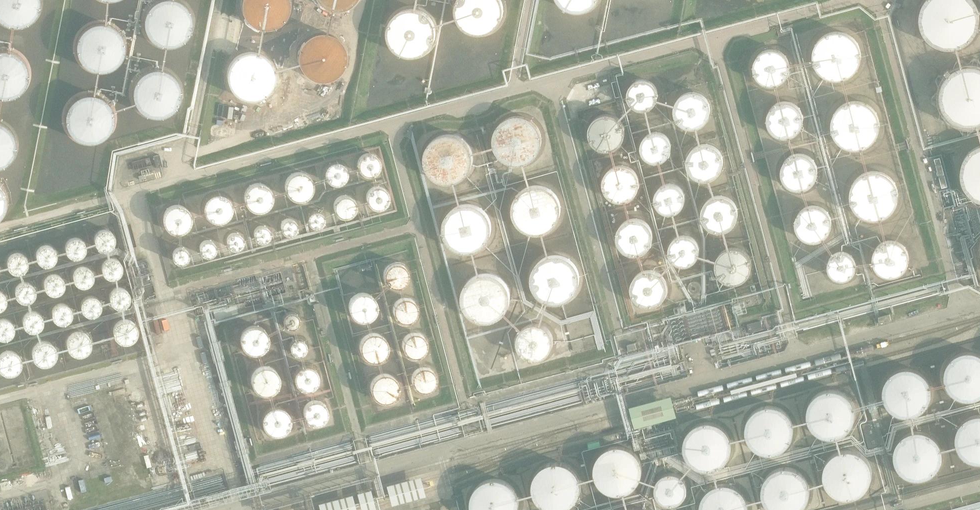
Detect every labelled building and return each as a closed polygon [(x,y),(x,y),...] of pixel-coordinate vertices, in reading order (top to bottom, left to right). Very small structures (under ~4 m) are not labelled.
[(40,0),(0,0),(0,19),(2,21),(6,23),(10,24),(15,25),(19,24),(25,23),(29,21),(33,17),(36,13),(38,10),(40,5),(40,0)] [(194,20),(194,16),(193,11),(191,7),(188,3),(185,0),(184,0),(154,0),(152,1),(148,5),(146,9),(144,15),(143,20),(144,24),(145,29),(147,33),(150,37),(153,40),(157,43),(162,45),(167,46),(171,45),(176,44),(181,43),(185,39),(189,35),(192,31),(194,25),(194,21),(194,20)] [(290,2),(289,0),(241,0),(241,1),(241,6),(242,10),(244,14),(247,18),(251,22),(255,24),(259,25),(264,26),(269,26),(274,24),(278,22),(282,20),(285,16),(287,12),(289,7),(290,2)] [(315,1),(319,5),(323,7),(328,9),(333,10),(338,11),(343,10),(347,8),(352,5),(355,2),(357,0),(315,0),(315,1)] [(503,7),(503,2),(502,0),(456,0),(455,2),(455,7),(455,12),(457,16),(459,20),(462,24),(466,27),(470,29),(474,31),(479,31),(484,31),(488,29),(492,27),(496,24),(499,20),(501,16),(502,12),(503,7)] [(559,1),(562,4),(567,7),(571,9),(576,9),(581,9),(585,8),(590,5),(593,3),(596,0),(558,0),(559,1)] [(979,14),(979,8),(977,2),(976,0),(923,0),(921,4),(920,9),(919,15),(920,19),(921,25),(924,30),(928,35),(932,39),(938,42),(943,44),(948,44),(955,44),(960,42),(965,40),(970,36),(974,32),(977,26),(979,21),(979,15),(979,14)] [(437,29),(436,24),(435,20),(433,16),(430,12),(426,9),(422,6),(418,5),(413,4),(410,4),(404,5),(400,7),(396,10),(393,14),(390,18),(388,23),(387,27),(388,32),(389,37),(391,41),(394,46),(398,49),(402,51),(407,53),(411,53),(417,53),(421,52),(425,50),(428,47),(432,44),(434,40),(436,35),(437,29)] [(125,44),(125,38),(123,34),(121,30),(118,26),(115,23),(111,21),(105,19),(101,19),(96,19),(91,21),(87,23),(83,26),(80,30),(78,34),(76,39),(76,44),(77,48),(78,53),(80,57),(83,61),(87,64),(91,66),(95,67),(100,68),(105,68),(109,66),(115,64),(118,61),(121,57),(123,53),(125,48),(125,44)] [(346,57),(346,52),(346,48),(344,43),(342,39),(339,36),(336,33),(332,30),(327,29),(323,29),(318,29),(313,30),(309,32),(306,35),(302,38),(300,42),(298,47),(298,51),(298,56),(299,60),(300,65),(303,68),(306,72),(310,74),(314,76),(319,77),(324,77),(328,77),(333,75),(337,72),(340,69),(343,66),(345,61),(346,57)] [(860,54),(860,49),(858,45),(856,40),(853,37),(849,34),(846,32),(841,31),(837,30),(831,31),(828,32),(823,34),(820,36),(817,40),(815,44),(813,48),(813,53),(813,58),(814,62),(816,66),(819,70),(823,73),(826,75),(831,77),(835,77),(840,77),(844,76),(849,74),(853,71),(856,68),(858,63),(860,58),(860,54)] [(28,69),(28,65),(26,60),(24,56),(21,53),(17,49),(13,47),(8,45),(5,45),(1,45),(0,45),(0,94),(2,94),(6,94),(11,93),(17,90),(20,87),(24,83),(26,79),(28,74),(28,70),(28,69)] [(788,66),(788,65),(788,61),(787,58),(785,55),(783,52),(781,50),(777,48),(773,47),(769,47),(766,47),(762,48),(759,50),(756,53),(754,56),(752,59),(752,62),(751,66),(752,69),(753,72),(754,76),(757,79),(760,81),(764,83),(767,84),(770,84),(775,83),(778,82),(781,81),(783,79),(785,76),(787,72),(788,70),(788,66)] [(275,73),(275,72),(274,68),(273,63),(270,59),(267,55),(263,51),(258,49),(254,48),(249,48),(244,49),(240,50),(236,52),(232,56),(229,60),(227,63),(226,68),(226,72),(226,77),(227,82),(230,86),(233,90),(237,93),(240,95),(245,96),(250,97),(254,96),(260,95),(263,93),(267,90),(270,86),(273,82),(274,77),(275,73)] [(979,62),(974,61),(968,61),(961,62),(957,64),(952,67),(947,71),(944,76),(941,80),(940,87),(939,91),(940,97),(941,102),(944,107),(948,112),(952,116),(957,119),(962,121),(968,122),(973,121),(979,120),(979,63),(979,62)] [(182,90),(182,85),(181,81),(178,76),(175,73),(171,69),(167,67),(164,66),(159,65),(154,65),(149,66),(144,69),(141,71),(137,75),(135,79),(133,84),(133,88),(133,93),(134,97),(136,102),(139,106),(143,110),(146,112),(151,114),(156,115),(160,115),(165,114),(170,112),(174,109),(178,105),(180,101),(182,96),(182,90)] [(661,92),(661,91),(661,88),(660,85),(658,82),(656,79),(652,77),(650,75),(647,75),(643,74),(639,75),(637,76),(634,77),(632,80),(630,82),(628,85),(627,89),(627,92),(627,94),(628,98),(630,101),(632,104),(634,106),(637,107),(642,108),(644,108),(646,108),(650,107),(653,106),(656,104),(658,102),(659,99),(661,95),(661,92)] [(712,107),(712,106),(712,102),(711,98),(709,95),(707,92),(704,90),(701,88),(697,87),(693,86),(690,87),(686,87),(683,89),(679,91),(677,95),(675,98),(673,102),(673,106),(673,110),(674,113),(676,116),(678,120),(681,122),(685,124),(688,125),(692,126),(695,126),(699,125),(702,123),(706,121),(708,118),(710,115),(712,111),(712,107)] [(114,115),(114,111),(113,106),(111,102),(108,99),(105,95),(101,93),(95,91),(91,90),(86,90),(81,91),(76,94),(73,96),(69,101),(66,105),(65,109),(64,115),(65,119),(66,124),(68,128),(71,132),(74,134),(76,136),(79,138),(84,139),(88,140),(94,140),(98,139),(102,136),(106,134),(110,130),(112,126),(114,121),(114,115)] [(802,117),(801,113),(800,110),(799,107),(797,104),(794,102),(791,100),(788,99),(785,99),(782,99),(778,100),(774,102),(772,104),(770,106),(768,109),(767,113),(767,115),(767,119),(767,122),(769,125),(771,128),(773,130),(776,132),(780,134),(783,134),(787,134),(791,133),(794,131),(796,130),(798,127),(800,124),(801,121),(802,117)] [(879,124),(878,119),(877,115),(875,110),(872,107),(868,104),(865,102),(861,100),(855,99),(850,100),(846,101),(842,103),(838,106),(835,109),(832,114),(831,118),(830,123),(831,127),(832,133),(834,137),(837,141),(842,144),(845,146),(849,147),(854,148),(859,148),(863,146),(868,144),(871,141),(875,137),(877,133),(878,129),(879,124)] [(628,130),(628,129),(628,126),(626,122),(624,118),(622,115),(618,113),(615,111),(611,110),(608,110),(604,111),(600,112),(597,114),(595,116),(593,119),(591,122),(590,126),(589,130),(590,134),(591,137),(593,140),(595,143),(597,145),(601,147),(605,148),(607,149),(611,148),(615,148),(619,146),(622,143),(625,140),(626,137),(627,134),(628,130)] [(542,136),(542,131),(541,126),(538,122),(536,119),(532,116),(527,113),(523,111),(518,111),(513,111),(509,112),(504,114),(500,117),(497,121),(494,125),(492,130),(491,136),(492,140),(493,144),(495,148),(498,153),(502,156),(506,159),(511,161),(516,162),(521,161),(525,160),(530,158),(534,155),(537,152),(540,147),(542,142),(542,136)] [(15,142),(14,137),(13,133),(10,128),(8,125),(4,122),(0,120),(0,164),(3,163),(7,160),(11,156),(13,152),(14,148),(15,143),(15,142)] [(673,145),(673,142),(672,138),(670,135),(668,132),(665,130),(662,129),(659,128),(655,128),(652,129),(649,130),(646,132),(644,134),(642,136),(641,139),(640,142),(640,145),(640,148),(641,151),(643,154),(645,157),(647,158),(650,160),(656,161),(659,161),(663,160),(666,158),(668,157),(670,154),(672,151),(673,148),(673,145)] [(474,156),(473,152),(472,147),(470,143),(467,139),(463,135),(460,133),(455,131),(450,130),(446,130),(441,131),(436,133),(432,137),(428,141),(426,145),(424,150),(423,155),(423,160),(424,165),(427,169),(429,173),(433,176),(436,178),(442,180),(447,181),(451,181),(456,180),(461,178),(465,175),(469,171),(471,167),(473,162),(474,156)] [(725,158),(725,157),(725,153),(724,150),(722,146),(720,144),(717,142),(714,139),(710,138),(707,138),(703,138),(699,139),(696,140),(693,143),(690,146),(688,150),(687,153),(686,157),(687,160),(687,164),(689,168),(692,171),(694,173),(698,175),(701,176),(705,177),(708,177),(712,176),(715,175),(719,172),(722,169),(724,165),(725,161),(725,158)] [(979,143),(974,146),(969,150),(966,156),(964,160),(962,166),(962,171),(963,177),(964,183),(967,188),(971,192),(974,195),(979,198),(979,143)] [(816,169),(816,168),(816,165),(815,162),(813,159),(811,156),(808,153),(805,152),(801,151),(798,150),(796,151),(792,152),(789,153),(786,156),(783,159),(782,162),(781,164),(781,168),(781,171),(782,174),(783,177),(785,180),(788,183),(791,184),(794,185),(798,186),(801,186),(805,185),(807,184),(810,181),(813,179),(814,176),(816,172),(816,169)] [(379,163),(379,160),(378,158),(376,155),(374,154),(371,153),(369,152),(366,153),(363,153),(361,155),(359,157),(358,159),(357,162),(357,164),(358,167),(359,169),(360,171),(362,173),(365,174),(368,175),(370,174),(373,174),(375,172),(377,170),(378,168),(379,165),(379,163)] [(163,167),(160,156),(154,157),(157,169),(163,167)] [(151,165),(149,157),(132,162),(134,170),(151,165)] [(347,172),(346,169),(345,167),(343,165),(341,163),(339,162),(336,161),(333,162),(331,163),(328,164),(327,166),(325,168),(324,171),(324,173),(325,176),(326,178),(328,181),(330,182),(332,183),(335,184),(338,183),(340,183),(342,181),(344,179),(346,177),(346,174),(347,172)] [(642,182),(642,178),(641,174),(639,170),(636,167),(633,164),(630,163),(626,162),(621,161),(617,162),(613,163),(609,165),(606,168),(604,171),(603,174),(601,178),(601,182),(601,186),(603,190),(604,193),(607,196),(609,199),(614,201),(617,202),(621,203),(625,202),(628,202),(632,200),(636,197),(639,193),(641,190),(642,186),(642,182)] [(897,194),(896,189),(895,185),(893,180),(890,177),(886,174),(883,172),(879,170),(873,169),(868,170),(863,171),(859,174),(855,177),(852,180),(850,185),(849,189),(848,193),(849,198),(850,203),(852,206),(855,210),(859,214),(863,216),(867,217),(871,218),(876,218),(881,216),(885,215),(888,212),(891,209),(894,204),(896,199),(897,194)] [(312,189),(312,186),(312,183),(311,181),(310,178),(308,176),(306,174),(304,173),(301,172),(298,172),(296,172),(293,173),(291,174),(289,176),(287,178),(286,180),(285,183),(285,186),(285,188),(286,191),(287,193),(289,196),(291,197),(293,199),(296,199),(298,200),(301,199),(304,199),(306,197),(308,196),(310,194),(311,191),(312,189)] [(688,195),(688,192),(687,188),(685,185),(683,183),(680,180),(678,179),(675,178),(672,178),(668,178),(665,179),(661,180),(659,183),(656,186),(655,188),(654,192),(654,195),(654,198),(655,201),(656,204),(658,207),(661,209),(664,211),(666,212),(670,212),(674,212),(677,211),(680,209),(683,207),(685,205),(687,202),(688,198),(688,195)] [(561,206),(561,205),(560,200),(559,196),(557,192),(554,188),(550,185),(547,183),(543,182),(538,181),(532,181),(528,183),(523,185),(520,187),(517,191),(514,196),(513,201),(513,205),(513,210),(514,215),(517,219),(520,223),(523,225),(527,227),(531,229),(536,229),(541,229),(545,228),(550,226),(553,223),(557,219),(559,215),(560,210),(561,206)] [(272,199),(272,196),(272,194),(271,191),(270,189),(268,187),(266,185),(264,183),(261,183),(258,182),(256,182),(253,183),(251,184),(248,186),(247,188),(245,190),(244,192),(244,195),(244,198),(244,200),(245,203),(247,205),(248,207),(251,209),(253,210),(256,211),(258,211),(261,210),(264,209),(266,208),(268,206),(270,204),(271,202),(272,199)] [(388,196),(387,193),(386,191),(385,189),(382,187),(380,186),(377,186),(375,186),(372,187),(370,188),(368,190),(367,192),(366,195),(366,198),(366,200),(367,203),(369,205),(371,206),(374,207),(376,208),(379,208),(381,207),(384,205),(386,203),(387,201),(388,199),(388,196)] [(741,211),(741,210),(740,206),(739,203),(737,199),(734,196),(731,193),(727,191),(724,191),(719,190),(715,191),(712,192),(708,195),(706,197),(703,200),(702,204),(701,207),(701,211),(701,214),(702,218),(704,221),(706,224),(710,227),(712,229),(716,230),(721,230),(725,230),(729,229),(731,227),(735,224),(737,221),(739,218),(740,215),(741,211)] [(231,210),(231,208),(231,205),(230,202),(229,200),(227,197),(225,196),(223,194),(220,193),(217,193),(215,193),(212,194),(209,195),(207,196),(205,198),(204,201),(202,203),(202,206),(202,209),(202,212),(204,214),(205,217),(207,219),(209,220),(212,221),(215,222),(217,222),(220,222),(223,221),(225,220),(227,218),(229,215),(230,213),(231,210)] [(355,205),(355,202),(354,200),(352,198),(350,196),(347,195),(345,195),(342,195),(339,196),(337,197),(335,199),(334,202),(333,204),(333,207),(334,209),(335,212),(336,214),(338,216),(341,217),(344,217),(346,217),(349,216),(351,215),(353,213),(354,210),(355,208),(355,205)] [(490,224),(490,223),(490,219),(489,215),(487,210),(484,206),(480,203),(476,201),(472,200),(468,199),(462,200),(458,201),(454,203),(450,206),(447,210),(445,214),(443,218),(443,222),(443,227),(444,231),(446,235),(449,239),(453,243),(457,245),(461,246),(465,247),(470,247),(474,246),(479,243),(483,240),(486,236),(489,232),(490,228),(490,224)] [(832,219),(831,215),(830,212),(828,209),(826,206),(823,204),(820,202),(817,201),(813,201),(810,202),(807,203),(804,204),(801,207),(799,209),(797,212),(796,216),(796,219),(796,222),(797,226),(799,229),(801,232),(804,234),(806,235),(810,237),(813,237),(817,237),(820,236),(823,235),(826,232),(828,229),(830,226),(831,223),(832,219)] [(192,222),(192,219),(191,216),(191,213),(189,210),(188,208),(185,206),(183,205),(180,204),(177,204),(174,204),(172,204),(169,206),(167,207),(165,209),(163,212),(162,214),(162,217),(162,220),(162,223),(163,226),(165,228),(167,230),(169,232),(172,233),(175,234),(177,234),(180,233),(183,232),(185,231),(188,229),(189,227),(191,224),(192,222)] [(311,212),(310,212),(309,213),(308,214),(308,216),(307,217),(307,218),(307,220),(308,221),(308,222),(309,224),(310,225),(311,226),(312,226),(314,227),(315,227),(316,227),(318,227),(319,226),(320,225),(321,224),(322,223),(323,222),(323,221),(324,219),(324,218),(324,217),(323,215),(322,214),(322,213),(321,212),(319,211),(318,211),(317,210),(315,210),(314,211),(313,211),(311,212)] [(656,233),(655,229),(654,225),(652,222),(650,219),(647,217),(644,215),(641,214),(637,213),(633,213),(629,214),(626,216),(623,218),(620,221),(618,224),(617,229),(616,232),(616,235),(617,239),(619,243),(621,246),(624,249),(628,251),(631,252),(635,252),(638,252),(642,252),(646,250),(649,248),(651,245),(654,241),(655,237),(656,233)] [(284,219),(283,220),(282,221),(281,222),(280,223),(280,224),(280,226),(280,227),(280,229),(281,230),(282,231),(283,232),(284,233),(285,234),(286,234),(288,234),(289,234),(290,234),(292,233),(293,233),(294,232),(295,231),(296,229),(296,228),(296,227),(296,225),(296,224),(296,223),(295,221),(294,220),(293,219),(292,219),(291,218),(289,218),(288,218),(287,218),(285,218),(284,219)] [(117,238),(117,234),(115,231),(114,230),(111,227),(109,226),(106,226),(104,226),(102,226),(99,228),(97,229),(95,231),(95,233),(94,235),(94,237),(94,240),(95,242),(97,246),(99,248),(101,249),(105,250),(107,249),(110,249),(113,247),(115,245),(116,243),(117,241),(117,238)] [(257,227),(256,227),(255,228),(254,230),(254,231),(253,232),(253,234),(253,235),(254,236),(254,238),(255,239),(256,240),(257,241),(258,241),(260,242),(261,242),(262,242),(264,242),(265,241),(266,240),(267,240),(268,239),(269,237),(269,236),(270,235),(270,233),(270,232),(269,231),(268,229),(268,228),(267,227),(265,226),(264,226),(263,226),(261,226),(260,226),(259,226),(257,227)] [(701,248),(701,244),(700,241),(698,238),(696,236),(694,233),(691,232),(687,231),(684,230),(680,231),(677,232),(674,233),(671,236),(669,238),(667,241),(667,245),(666,248),(667,250),(667,254),(669,257),(671,260),(673,262),(676,263),(679,264),(682,265),(686,265),(690,264),(693,262),(696,260),(698,257),(700,254),(701,252),(701,248)] [(230,234),(229,234),(228,235),(227,237),(226,238),(226,239),(226,241),(226,242),(226,243),(227,245),(227,246),(228,247),(230,248),(231,248),(232,249),(234,249),(235,249),(236,249),(238,248),(239,247),(240,247),(241,245),(241,244),(242,243),(242,242),(242,240),(242,239),(242,237),(241,236),(240,235),(239,234),(238,233),(237,233),(235,233),(234,232),(232,233),(231,233),(230,234)] [(88,246),(87,241),(86,239),(84,237),(80,234),(78,234),(76,233),(73,234),(71,234),(69,235),(67,237),(65,238),(64,240),(63,243),(63,246),(63,248),(64,250),(65,252),(66,254),(67,255),(70,257),(72,258),(75,258),(77,258),(80,257),(82,256),(84,255),(86,252),(86,251),(87,249),(88,246)] [(908,255),(908,254),(908,251),(907,248),(906,246),(903,243),(901,241),(899,239),(894,237),(891,237),(887,237),(884,238),(881,239),(878,242),(876,245),(874,247),(873,250),(873,254),(873,258),(874,261),(875,264),(877,266),(880,269),(882,270),(886,271),(889,272),(893,272),(897,271),(899,270),(902,267),(904,265),(906,262),(907,259),(908,255)] [(203,241),(201,242),(200,243),(200,244),(199,245),(199,246),(199,248),(199,249),(199,250),(200,252),(200,253),(201,254),(202,255),(204,255),(205,256),(206,256),(208,256),(209,256),(210,255),(212,255),(213,254),(214,253),(214,251),(215,250),(215,249),(215,247),(215,246),(214,245),(214,243),(213,242),(212,241),(211,241),(209,240),(208,240),(207,240),(205,240),(204,240),(203,241)] [(59,253),(58,249),(57,247),(56,244),(54,243),(51,242),(49,241),(47,241),(43,242),(39,244),(38,246),(37,248),(36,250),(36,253),(36,255),(36,257),(39,261),(42,263),(46,264),(49,264),(52,264),(55,261),(57,260),(58,258),(59,255),(59,253)] [(754,263),(754,262),(754,258),(753,254),(751,251),(748,248),(745,245),(742,243),(738,242),(733,242),(728,243),(725,244),(722,246),(718,249),(716,252),(714,255),(713,260),(713,263),(714,267),(715,271),(717,275),(720,278),(723,280),(727,282),(731,283),(734,283),(738,283),(742,282),(746,279),(749,277),(751,274),(753,271),(754,267),(754,263)] [(176,248),(175,249),(174,250),(173,251),(173,252),(172,253),(172,255),(172,256),(172,257),(173,259),(174,260),(175,261),(176,262),(177,262),(178,263),(180,263),(181,263),(183,263),(184,262),(185,262),(186,261),(187,260),(188,258),(188,257),(189,256),(189,254),(188,253),(188,252),(187,250),(186,249),(185,248),(184,248),(183,247),(182,247),(180,247),(179,247),(177,247),(176,248)] [(30,261),(30,260),(30,258),(29,256),(28,253),(26,251),(24,250),(22,249),(20,248),(17,248),(15,248),(12,249),(10,250),(9,252),(7,253),(6,256),(5,259),(5,261),(6,265),(7,267),(8,269),(12,272),(15,273),(17,273),(20,273),(22,272),(24,271),(26,270),(28,268),(29,266),(30,263),(30,261)] [(857,264),(857,260),(856,258),(855,256),(853,253),(850,251),(848,250),(846,249),(843,249),(840,249),(838,250),(835,251),(833,253),(831,255),(829,257),(829,260),(828,263),(828,266),(829,268),(830,271),(832,273),(834,275),(836,277),(842,278),(845,278),(847,277),(850,276),(853,274),(854,272),(856,269),(857,267),(857,264)] [(579,276),(579,271),(577,266),(575,262),(571,258),(567,255),(563,252),(558,251),(554,251),(548,252),(544,253),(540,256),(536,259),(533,263),(531,267),(530,271),(530,276),(530,281),(532,286),(535,291),(538,294),(542,297),(546,299),(550,300),(555,300),(559,300),(564,298),(567,297),(572,293),(575,290),(577,286),(579,281),(579,276)] [(124,265),(124,261),(122,258),(121,257),(118,254),(114,253),(111,253),(108,254),(105,256),(104,257),(102,260),(101,262),(101,265),(102,269),(103,271),(104,273),(106,274),(108,275),(112,276),(114,276),(117,276),(120,274),(122,271),(123,270),(124,268),(124,265)] [(407,274),(407,273),(407,271),(406,269),(405,266),(404,264),(401,263),(400,262),(397,261),(394,261),(390,262),(388,263),(386,265),(384,269),(383,271),(383,274),(383,278),(384,280),(386,281),(389,284),(392,285),(394,286),(396,286),(399,285),(401,284),(403,283),(405,281),(406,279),(407,276),(407,274)] [(96,276),(96,275),(95,273),(95,270),(93,268),(92,266),(89,264),(87,263),(84,263),(82,263),(80,263),(78,264),(75,266),(74,267),(72,269),(72,271),(71,273),(71,275),(72,280),(73,282),(74,284),(78,286),(80,287),(83,288),(85,288),(88,287),(90,286),(92,284),(95,281),(95,278),(96,276)] [(669,285),(669,280),(667,277),(666,274),(663,271),(661,269),(657,267),(654,265),(650,265),(647,265),(643,266),(640,268),(636,270),(634,273),(632,277),(630,280),(630,284),(630,288),(631,292),(633,296),(636,298),(638,300),(641,302),(645,304),(649,304),(652,304),(656,303),(659,302),(663,299),(665,296),(667,292),(669,289),(669,285)] [(67,282),(66,278),(65,276),(64,274),(62,272),(60,271),(56,270),(54,270),(51,271),(47,273),(46,274),(44,277),(44,279),(43,281),(44,286),(45,287),(46,290),(50,292),(54,293),(56,293),(59,292),(61,291),(63,290),(66,286),(66,284),(67,282)] [(510,295),(510,294),(509,289),(508,285),(506,281),(502,277),(498,274),(495,272),(490,270),(486,270),(481,270),(477,272),(473,274),(469,277),(465,281),(463,285),(462,289),(461,294),(462,299),(463,304),(465,308),(468,311),(472,314),(475,316),(479,318),(485,318),(490,318),(494,317),(498,315),(502,312),(505,308),(508,304),(509,300),(510,295)] [(38,291),(38,290),(37,286),(36,284),(35,282),(33,280),(30,279),(28,278),(26,278),(23,278),(21,278),(17,281),(16,283),(14,285),(13,287),(13,290),(13,292),(14,295),(15,297),(16,299),(20,301),(22,302),(24,303),(27,303),(30,302),(34,300),(36,298),(37,295),(38,293),(38,291)] [(132,295),(132,294),(131,292),(131,290),(128,286),(127,285),(124,284),(121,283),(117,283),(114,284),(112,285),(110,288),(109,289),(108,292),(108,294),(109,298),(109,300),(111,302),(113,304),(115,305),(119,306),(121,306),(124,305),(126,304),(128,303),(130,301),(131,299),(132,295)] [(8,298),(8,295),(7,293),(6,291),(5,289),(3,288),(1,287),(0,286),(0,309),(1,309),(3,308),(4,306),(6,304),(7,302),(8,298)] [(104,302),(105,302),(104,299),(104,297),(102,294),(98,291),(96,290),(93,290),(91,290),(88,290),(86,291),(84,293),(82,295),(81,297),(80,299),(80,302),(80,304),(81,307),(83,310),(85,312),(87,313),(89,314),(91,314),(94,314),(96,314),(98,313),(100,311),(102,309),(103,307),(104,304),(104,302)] [(380,306),(380,303),(379,300),(377,297),(375,294),(373,292),(370,291),(368,290),(365,290),(361,290),(358,291),(355,292),(353,294),(351,296),(349,299),(349,301),(348,304),(348,307),(348,310),(350,314),(351,316),(354,318),(357,320),(359,321),(363,322),(366,322),(370,321),(373,319),(375,317),(377,315),(379,312),(380,309),(380,306)] [(416,309),(416,308),(416,304),(415,302),(413,300),(411,299),(409,297),(405,296),(403,296),(400,296),(397,298),(395,299),(394,301),(392,303),(391,306),(391,308),(391,311),(392,313),(393,315),(394,317),(398,320),(400,321),(403,321),(405,321),(407,321),(410,320),(412,318),(414,316),(415,314),(416,312),(416,309)] [(75,312),(75,309),(74,307),(73,305),(72,303),(70,301),(68,300),(64,299),(61,299),(58,300),(56,301),(54,303),(52,305),(51,307),(50,309),(50,311),(50,314),(51,316),(52,318),(54,321),(56,322),(58,323),(62,324),(65,324),(67,323),(71,321),(73,319),(74,317),(75,314),(75,312)] [(47,318),(46,315),(46,313),(44,311),(43,309),(41,308),(39,307),(36,306),(34,306),(32,306),(29,307),(27,309),(26,310),(24,312),(23,314),(23,316),(23,318),(24,323),(26,326),(28,328),(30,329),(34,330),(37,330),(39,329),(41,328),(43,327),(45,325),(46,323),(46,320),(47,318)] [(298,322),(298,319),(298,316),(296,314),(294,312),(291,311),(289,311),(286,312),(284,314),(282,316),(282,319),(282,322),(284,324),(286,326),(289,327),(292,327),(294,326),(296,324),(298,322)] [(17,327),(16,323),(15,321),(13,319),(10,317),(7,316),(5,315),(2,316),(0,316),(0,317),(0,338),(5,339),(7,339),(9,338),(13,336),(15,334),(16,332),(17,330),(17,328),(17,327)] [(138,329),(138,328),(138,325),(137,323),(135,320),(134,319),(132,317),(130,316),(128,315),(125,315),(121,316),(118,317),(116,319),(114,321),(113,323),(113,326),(112,328),(113,330),(113,333),(114,335),(116,337),(118,339),(120,340),(123,341),(124,341),(127,341),(130,340),(134,338),(136,336),(137,334),(138,332),(138,329)] [(891,320),(889,315),(878,318),(879,323),(891,320)] [(160,334),(156,318),(152,319),(156,335),(160,334)] [(554,338),(554,335),(553,332),(552,328),(549,326),(547,324),(544,321),(540,320),(536,319),(533,320),(530,320),(526,322),(523,325),(520,328),(519,331),(518,334),(517,338),(517,341),(518,344),(520,348),(522,350),(524,352),(527,355),(531,356),(535,357),(538,356),(542,356),(545,354),(549,351),(551,349),(553,346),(554,342),(554,338)] [(760,321),(747,324),(748,330),(762,327),(760,321)] [(267,343),(267,340),(267,338),(267,335),(265,333),(264,331),(262,329),(260,327),(258,326),(255,326),(252,326),(250,326),(247,327),(245,329),(243,330),(242,333),(241,335),(240,337),(240,340),(240,343),(241,345),(242,347),(244,349),(246,351),(248,352),(251,353),(253,353),(256,353),(259,352),(261,351),(263,349),(265,348),(266,345),(267,343)] [(93,341),(93,338),(92,336),(90,333),(89,331),(87,329),(84,328),(81,327),(78,327),(75,328),(73,329),(69,331),(67,334),(66,336),(66,338),(65,341),(66,344),(67,346),(68,349),(70,351),(71,352),(74,353),(79,354),(82,354),(84,353),(87,352),(89,351),(90,349),(92,346),(92,344),(93,341)] [(426,343),(426,342),(426,338),(425,336),(423,334),(421,332),(419,331),(416,330),(414,329),(412,330),(409,330),(407,331),(405,333),(403,335),(402,337),(401,339),(401,341),(401,344),(401,346),(402,349),(404,351),(406,352),(408,354),(411,355),(413,355),(415,355),(418,354),(420,353),(422,352),(424,350),(425,348),(426,345),(426,343)] [(389,345),(389,342),(388,339),(387,337),(385,334),(383,332),(380,331),(377,330),(374,330),(371,330),(368,331),(365,333),(363,335),(361,337),(360,339),(359,343),(359,345),(359,348),(360,350),(361,353),(363,355),(365,357),(368,359),(373,361),(375,361),(378,360),(381,359),(384,357),(386,355),(388,352),(389,348),(389,345)] [(305,350),(306,347),(305,344),(304,342),(302,340),(299,338),(296,338),(293,339),(291,341),(290,344),(289,347),(290,350),(292,352),(294,354),(297,355),(300,354),(303,353),(305,350)] [(57,352),(57,350),(56,347),(54,344),(52,342),(49,340),(46,339),(43,339),(38,340),(36,342),(34,344),(32,346),(32,348),(31,352),(31,354),(32,357),(34,361),(37,362),(38,364),(41,364),(43,365),(46,365),(48,364),(50,363),(53,361),(54,359),(56,357),(56,355),(57,352)] [(23,360),(23,357),(22,355),(21,353),(20,351),(18,349),(16,348),(13,347),(11,347),(9,347),(6,347),(4,348),(2,350),(0,352),(0,368),(1,369),(2,370),(5,371),(7,372),(10,373),(13,373),(15,372),(19,369),(21,368),(22,365),(23,363),(23,360)] [(978,353),(973,351),(969,351),(964,351),(960,352),(955,354),(951,357),(948,360),(946,364),(944,368),(943,373),(943,378),(944,382),(946,386),(948,390),(951,394),(955,396),(960,398),(964,400),(969,400),(973,399),(978,398),(979,396),(979,354),(978,353)] [(280,382),(280,379),(279,376),(278,374),(277,371),(275,369),(273,367),(270,366),(267,365),(264,365),(261,366),(259,367),(256,368),(254,370),(252,372),(251,375),(251,378),(250,381),(251,383),(252,386),(253,389),(255,391),(258,392),(260,394),(263,394),(266,394),(269,394),(271,393),(274,392),(276,390),(278,387),(279,385),(280,382)] [(317,379),(317,377),(317,374),(316,372),(315,370),(313,368),(311,367),(309,366),(306,365),(304,365),(302,366),(299,367),(297,369),(296,371),(295,373),(294,376),(294,378),(295,381),(296,383),(297,385),(299,387),(301,388),(304,388),(306,389),(309,388),(311,387),(313,386),(315,384),(316,382),(317,379)] [(436,378),(436,375),(436,373),(434,371),(433,369),(431,367),(429,366),(427,365),(424,365),(419,365),(417,366),(415,368),(413,370),(412,372),(411,374),(411,377),(411,380),(411,382),(412,384),(414,386),(416,388),(418,389),(421,390),(423,391),(426,390),(429,389),(431,388),(433,387),(435,383),(436,380),(436,378)] [(930,397),(931,392),(930,388),(929,383),(927,379),(924,376),(920,373),(916,371),(912,369),(908,368),(903,369),(898,370),(894,372),(891,374),(887,378),(885,382),(883,386),(882,390),(882,395),(883,399),(885,404),(888,407),(891,411),(894,413),(899,415),(903,416),(908,417),(912,416),(917,414),(921,412),(924,409),(927,405),(929,401),(930,397)] [(401,387),(400,384),(400,381),(398,378),(396,376),(395,374),(392,373),(389,371),(386,371),(383,371),(379,372),(376,373),(374,375),(372,378),(370,381),(369,384),(369,386),(369,390),(370,393),(371,395),(373,397),(375,399),(378,401),(381,402),(384,402),(387,402),(391,401),(393,400),(396,398),(398,395),(399,393),(400,390),(401,387)] [(856,416),(856,412),(856,407),(854,402),(852,398),(849,394),(845,391),(841,389),(836,388),(831,387),(827,387),(822,389),(818,391),(814,394),(811,397),(808,401),(806,406),(806,410),(806,415),(807,420),(809,424),(811,428),(815,432),(819,434),(823,436),(828,437),(833,437),(837,437),(842,435),(846,432),(849,429),(852,425),(854,421),(856,416)] [(326,414),(327,412),(326,409),(326,407),(324,404),(322,403),(320,401),(318,400),(315,400),(312,400),(310,401),(308,403),(306,404),(304,407),(303,409),(303,412),(303,414),(304,417),(306,419),(308,421),(310,422),(312,423),(315,423),(317,423),(320,422),(322,421),(324,419),(325,417),(326,414)] [(796,433),(796,429),(795,424),(794,419),(792,415),(789,411),(785,408),(781,406),(776,404),(772,403),(767,404),(762,405),(758,406),(754,409),(750,412),(747,416),(745,421),(744,425),(744,430),(744,435),(746,439),(748,444),(751,447),(755,450),(759,453),(763,454),(768,455),(773,455),(778,454),(782,452),(786,450),(790,446),(792,442),(794,438),(796,433)] [(291,423),(291,420),(291,417),(290,414),(288,412),(287,410),(284,408),(282,406),(279,406),(276,405),(273,406),(270,406),(268,408),(265,410),(264,412),(262,414),(261,417),(261,420),(261,423),(262,426),(264,428),(265,431),(268,433),(270,434),(273,435),(276,435),(279,435),(282,434),(284,433),(287,431),(288,428),(290,426),(291,423)] [(979,414),(975,414),(971,415),(966,417),(963,420),(960,423),(957,427),(956,432),(955,436),(955,441),(956,445),(958,449),(960,453),(964,456),(967,459),(972,460),(976,461),(979,461),(979,414)] [(734,449),(734,444),(733,439),(731,435),(729,431),(726,427),(722,424),(717,422),(713,421),(708,421),(703,421),(699,423),(694,425),(691,428),(688,432),(685,436),(684,441),(683,445),(684,450),(685,455),(687,459),(690,463),(694,466),(698,469),(702,470),(707,471),(712,471),(717,470),(721,468),(725,465),(728,462),(731,458),(733,453),(734,449)] [(621,438),(619,432),(603,437),(605,442),(621,438)] [(941,460),(941,456),(941,451),(939,447),(937,443),(934,439),(931,436),(927,434),(923,432),(918,432),(913,432),(909,433),(905,435),(901,438),(898,441),(896,445),(894,449),(893,454),(893,458),(894,463),(896,467),(898,471),(901,474),(905,477),(909,478),(914,480),(918,480),(923,479),(927,478),(931,475),(934,472),(937,469),(939,465),(941,460)] [(643,475),(644,470),(643,465),(642,461),(639,456),(636,452),(633,449),(628,447),(624,445),(619,444),(614,445),(609,446),(605,448),(601,451),(597,454),(594,458),(593,463),(592,468),(592,473),(593,477),(594,482),(597,486),(601,490),(605,493),(609,495),(614,496),(619,496),(624,495),(628,494),(633,491),(636,488),(639,484),(642,480),(643,475)] [(872,478),(873,474),(872,469),(871,464),(869,460),(866,456),(862,453),(858,451),(853,449),(849,448),(844,449),(839,450),(835,452),(831,455),(827,458),(825,462),(823,467),(822,471),(822,476),(823,481),(825,485),(827,489),(831,493),(835,496),(839,498),(844,499),(849,499),(854,498),(858,497),(862,494),(866,491),(869,487),(871,483),(872,478)] [(583,486),(582,481),(581,476),(579,472),(576,468),(572,465),(568,462),(563,461),(558,460),(553,460),(548,461),(544,463),(540,466),(536,470),(534,474),(532,479),(531,483),(531,488),(532,493),(534,498),(536,502),(540,506),(544,508),(547,509),(566,509),(568,509),(572,507),(576,504),(579,500),(581,496),(582,491),(583,486)] [(810,489),(810,485),(808,480),(806,476),(803,472),(799,469),(795,467),(790,465),(785,464),(781,465),(776,466),(772,468),(768,471),(764,475),(762,479),(760,483),(759,488),(759,493),(760,498),(762,502),(765,506),(768,509),(769,509),(800,509),(804,507),(807,503),(809,499),(810,494),(810,489)] [(686,493),(686,490),(686,487),(685,484),(684,481),(682,479),(680,477),(678,475),(675,474),(672,473),(669,473),(666,474),(663,475),(660,476),(658,478),(656,481),(655,484),(654,487),(654,490),(654,493),(655,496),(657,498),(659,501),(661,503),(664,504),(667,505),(670,505),(673,505),(676,504),(679,503),(681,501),(683,499),(685,496),(686,493)] [(520,501),(520,497),(519,492),(516,488),(513,484),(510,481),(506,478),(501,477),(496,476),(491,476),(487,477),(482,479),(478,482),(475,486),(472,490),(471,494),(470,499),(470,504),(471,509),(519,509),(520,506),(520,501)] [(749,508),(749,503),(748,498),(745,494),(742,490),(739,487),(734,484),(730,483),(725,482),(720,482),(715,484),(711,486),(707,488),(703,492),(701,496),(699,501),(698,505),(698,509),(749,509),(749,508)]
